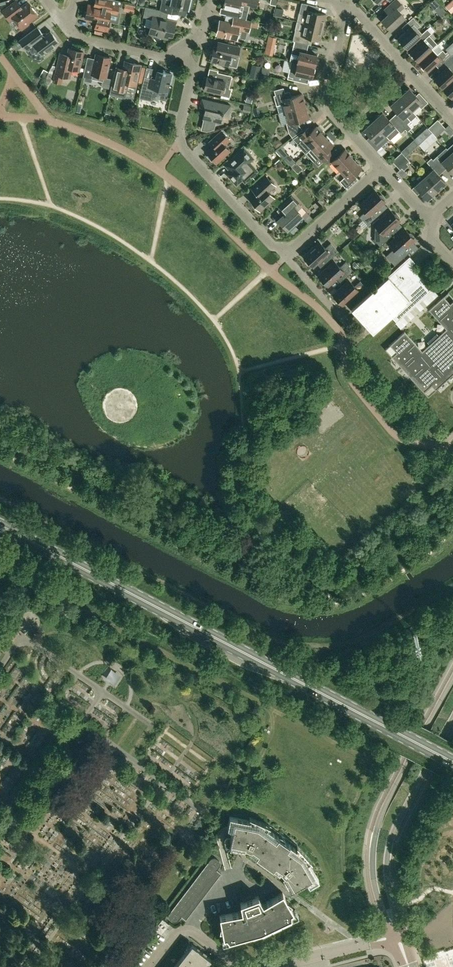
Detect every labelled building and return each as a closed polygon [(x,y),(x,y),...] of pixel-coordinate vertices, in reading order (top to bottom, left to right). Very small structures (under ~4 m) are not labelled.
[(118,5),(119,1),(117,0),(95,0),(94,6),(88,5),(86,11),(85,12),(84,16),(85,17),(85,18),(96,21),(95,27),(107,30),(109,21),(118,23),(121,12),(117,11),(118,6),(118,5)] [(162,10),(173,13),(179,14),(180,7),(187,9),(188,6),(190,6),(191,5),(192,0),(162,0),(160,10),(162,10)] [(245,5),(256,8),(258,0),(224,0),(223,8),(229,9),(228,15),(242,18),(245,5)] [(403,6),(397,0),(394,0),(387,7),(391,11),(381,20),(390,30),(404,17),(399,10),(403,6)] [(429,3),(434,9),(440,4),(436,0),(433,0),(429,3)] [(21,7),(16,1),(3,11),(9,20),(13,18),(21,29),(28,24),(28,21),(37,14),(27,2),(21,7)] [(301,2),(297,21),(323,27),(326,14),(308,10),(309,4),(301,2)] [(135,6),(125,4),(123,11),(133,13),(135,6)] [(162,10),(160,10),(145,6),(142,17),(152,19),(148,34),(167,38),(168,34),(172,35),(175,21),(160,18),(162,10)] [(245,39),(247,31),(248,31),(249,24),(254,25),(255,21),(250,20),(234,17),(232,23),(220,20),(219,22),(218,21),(217,22),(215,28),(216,29),(217,30),(216,34),(236,39),(236,37),(245,39)] [(398,38),(406,47),(419,35),(422,33),(417,28),(420,25),(413,17),(403,26),(407,30),(398,38)] [(320,40),(323,27),(297,21),(292,40),(306,44),(308,37),(320,40)] [(19,40),(23,46),(34,60),(40,61),(44,58),(42,54),(44,53),(59,42),(50,30),(44,35),(37,27),(19,40)] [(419,35),(406,47),(406,48),(416,39),(419,43),(410,52),(418,61),(437,44),(432,38),(429,35),(431,33),(427,28),(422,33),(419,35)] [(308,44),(306,44),(292,40),(292,41),(294,41),(293,47),(290,60),(314,66),(316,65),(317,61),(315,59),(316,55),(306,52),(308,44)] [(218,41),(216,47),(214,47),(210,60),(228,64),(228,65),(237,67),(239,57),(237,56),(239,46),(218,41)] [(445,49),(451,55),(452,53),(452,46),(451,43),(445,49)] [(437,44),(418,61),(427,70),(436,61),(440,66),(451,56),(447,51),(445,53),(442,50),(437,44)] [(60,53),(55,74),(53,82),(61,84),(63,76),(69,78),(71,68),(79,70),(83,51),(81,51),(81,49),(71,46),(71,48),(68,48),(67,55),(60,53)] [(91,82),(92,79),(102,81),(101,86),(109,88),(111,79),(106,77),(110,57),(96,54),(94,63),(91,62),(90,66),(85,65),(82,77),(84,77),(84,80),(91,82)] [(442,87),(452,78),(452,58),(451,56),(440,66),(443,69),(434,78),(442,87)] [(314,66),(290,60),(289,61),(284,60),(281,70),(288,72),(287,78),(305,83),(307,76),(311,77),(312,73),(314,72),(315,68),(314,67),(314,66)] [(123,87),(135,89),(140,65),(125,61),(123,69),(115,67),(109,94),(121,96),(123,87)] [(144,77),(141,90),(139,98),(147,100),(148,98),(159,98),(161,89),(167,91),(171,73),(157,70),(155,78),(150,77),(150,78),(144,77)] [(231,89),(229,88),(232,76),(217,72),(215,79),(207,77),(206,77),(205,77),(204,77),(202,83),(203,85),(205,85),(204,89),(221,93),(220,96),(229,98),(231,89)] [(442,87),(451,97),(452,95),(452,78),(442,87)] [(285,111),(305,105),(302,93),(288,97),(287,92),(285,92),(283,88),(274,90),(275,95),(273,95),(278,113),(285,111)] [(399,96),(412,110),(417,104),(421,108),(427,102),(421,94),(417,97),(409,88),(399,96)] [(412,128),(409,125),(407,123),(411,120),(406,115),(412,110),(399,96),(390,105),(399,114),(395,118),(405,129),(407,132),(412,128)] [(202,119),(204,120),(202,129),(206,130),(211,130),(213,122),(221,124),(223,113),(228,114),(230,105),(201,98),(199,107),(205,108),(202,119)] [(244,104),(242,111),(250,112),(251,106),(244,104)] [(305,105),(285,111),(288,122),(286,123),(288,132),(292,137),(302,129),(298,125),(296,126),(295,121),(308,118),(305,105)] [(405,129),(395,118),(391,122),(382,112),(373,121),(385,134),(390,139),(395,134),(399,131),(400,133),(405,129)] [(432,132),(441,124),(437,119),(428,128),(432,132)] [(385,134),(373,121),(363,129),(372,139),(369,142),(372,145),(385,134)] [(441,124),(432,132),(436,136),(445,128),(441,124)] [(293,138),(305,152),(324,135),(316,126),(312,130),(309,127),(293,138)] [(213,162),(214,160),(216,162),(229,150),(224,144),(229,140),(221,131),(208,143),(212,147),(207,152),(208,154),(207,155),(207,156),(212,162),(213,162)] [(419,134),(414,139),(419,144),(424,140),(419,134)] [(305,152),(314,162),(318,166),(325,159),(334,151),(334,150),(332,152),(329,148),(332,145),(324,135),(305,152)] [(414,139),(410,143),(414,148),(418,144),(414,139)] [(244,148),(232,159),(224,165),(229,170),(227,172),(230,174),(228,176),(236,184),(242,179),(245,182),(254,174),(246,165),(253,158),(244,148)] [(331,161),(340,170),(353,158),(345,149),(338,155),(334,151),(325,159),(329,163),(331,161)] [(396,165),(405,156),(401,152),(392,161),(396,165)] [(431,158),(441,169),(445,165),(452,174),(452,155),(451,153),(441,161),(437,156),(432,160),(431,158)] [(400,169),(401,167),(406,163),(409,161),(405,156),(396,165),(400,169)] [(353,158),(340,170),(345,176),(340,181),(347,189),(356,181),(352,176),(361,168),(353,158)] [(433,169),(424,177),(436,190),(445,182),(437,173),(441,169),(431,158),(427,162),(433,169)] [(251,188),(256,193),(249,199),(259,210),(273,197),(268,191),(275,185),(265,175),(251,188)] [(427,199),(436,190),(424,177),(411,188),(415,192),(418,189),(427,199)] [(375,190),(359,205),(365,211),(359,216),(367,225),(377,216),(373,211),(385,201),(384,200),(384,199),(384,197),(383,196),(382,195),(380,195),(379,195),(375,190)] [(292,196),(283,204),(279,208),(284,214),(278,220),(286,229),(302,216),(296,210),(301,206),(292,196)] [(321,197),(317,200),(322,205),(326,202),(321,197)] [(390,210),(374,224),(379,229),(375,233),(375,236),(382,244),(392,235),(388,230),(399,220),(398,219),(399,218),(399,217),(398,215),(396,214),(395,214),(394,214),(390,210)] [(393,249),(386,256),(394,265),(407,254),(403,249),(414,239),(413,238),(414,237),(413,236),(412,234),(411,233),(409,233),(404,229),(389,243),(393,249)] [(311,265),(313,267),(324,256),(328,261),(338,251),(330,243),(325,248),(319,241),(303,256),(307,261),(307,263),(308,264),(309,265),(311,266),(311,265)] [(418,301),(422,298),(436,285),(432,288),(429,285),(411,265),(414,262),(409,256),(351,309),(372,332),(390,315),(396,322),(405,313),(418,301)] [(334,261),(318,275),(322,280),(321,280),(322,282),(323,283),(324,284),(326,285),(326,284),(327,286),(339,275),(343,280),(353,270),(345,262),(340,267),(334,261)] [(348,280),(332,294),(337,299),(336,299),(336,301),(337,302),(339,303),(340,304),(341,303),(342,305),(353,294),(357,299),(368,289),(364,285),(360,281),(354,286),(348,280)] [(429,292),(395,323),(401,329),(438,295),(433,289),(429,292)] [(390,345),(396,352),(392,356),(424,392),(431,385),(436,390),(452,374),(452,301),(450,304),(443,296),(429,309),(446,329),(422,351),(404,331),(390,345)] [(229,816),(227,827),(232,828),(229,846),(244,849),(249,852),(279,873),(282,877),(290,890),(306,881),(309,886),(318,880),(308,862),(310,861),(311,862),(311,861),(296,845),(296,846),(269,826),(249,817),(250,818),(249,820),(229,816)] [(210,860),(203,868),(217,878),(221,874),(216,870),(219,866),(220,865),(220,864),(220,863),(219,862),(219,861),(218,861),(216,859),(215,858),(214,858),(213,858),(212,858),(211,858),(211,859),(210,859),(210,860)] [(200,872),(214,883),(217,878),(203,868),(200,872)] [(196,877),(210,887),(214,883),(200,872),(196,877)] [(206,892),(210,887),(196,877),(193,882),(206,892)] [(189,886),(203,897),(206,892),(193,882),(189,886)] [(186,891),(199,901),(203,897),(189,886),(186,891)] [(182,896),(196,906),(199,901),(186,891),(182,896)] [(221,937),(222,944),(229,942),(228,940),(261,931),(270,927),(291,917),(292,919),(298,916),(295,909),(293,911),(282,892),(262,904),(258,896),(240,903),(241,912),(219,916),(223,937),(221,937)] [(192,911),(196,906),(182,896),(179,900),(192,911)] [(175,905),(189,915),(192,911),(179,900),(175,905)] [(175,905),(169,913),(169,914),(168,915),(168,916),(168,917),(169,918),(169,919),(170,920),(172,921),(173,922),(174,922),(175,922),(176,922),(177,921),(178,921),(178,920),(181,916),(185,920),(189,915),(175,905)] [(154,929),(161,934),(169,924),(162,919),(154,929)] [(202,964),(205,966),(210,959),(191,945),(174,966),(200,966),(202,964)]
